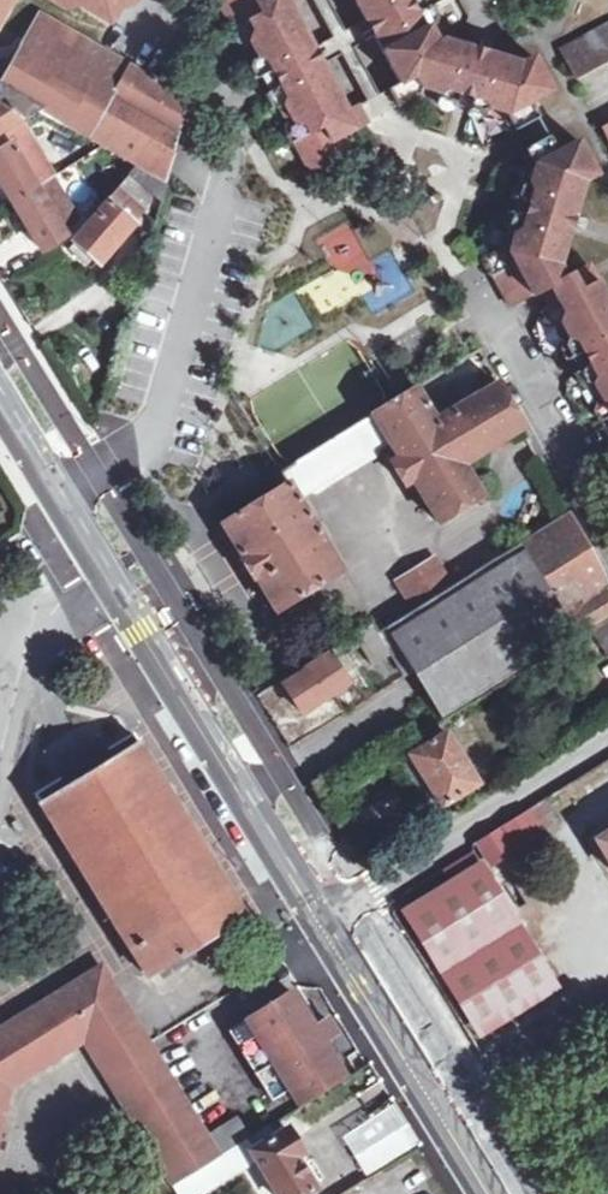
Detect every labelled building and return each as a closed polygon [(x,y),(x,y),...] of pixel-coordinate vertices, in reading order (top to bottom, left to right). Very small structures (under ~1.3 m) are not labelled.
[(13,0),(0,0),(0,24),(13,0)] [(108,19),(119,0),(76,0),(108,19)] [(231,20),(228,22),(234,35),(241,36),(249,52),(248,60),(255,72),(311,40),(289,0),(220,0),(231,20)] [(331,30),(311,40),(320,56),(339,45),(365,92),(355,98),(365,116),(408,93),(398,74),(381,83),(356,37),(373,28),(365,11),(347,21),(336,0),(315,0),(331,30)] [(365,11),(387,0),(359,0),(365,11)] [(373,28),(398,74),(408,93),(418,87),(434,91),(438,100),(453,104),(472,42),(442,33),(434,17),(436,11),(431,0),(424,0),(373,28)] [(191,92),(44,8),(29,35),(39,40),(41,52),(15,62),(11,73),(3,83),(9,88),(8,90),(40,107),(167,178),(191,92)] [(558,39),(577,72),(607,55),(607,13),(558,39)] [(522,58),(486,47),(468,108),(482,113),(490,108),(503,111),(512,127),(538,113),(530,98),(552,85),(534,51),(522,58)] [(320,56),(262,87),(269,100),(276,102),(284,116),(282,124),(289,137),(292,135),(311,171),(347,151),(337,131),(365,116),(355,98),(344,103),(320,56)] [(8,90),(0,97),(0,133),(22,119),(40,107),(8,90)] [(23,121),(22,119),(0,133),(0,176),(14,199),(48,178),(53,174),(23,121)] [(584,176),(598,168),(579,135),(556,147),(547,131),(521,145),(528,158),(523,176),(514,181),(511,191),(540,200),(565,186),(584,176)] [(374,152),(362,159),(370,174),(382,167),(374,152)] [(163,199),(131,172),(75,236),(101,259),(136,219),(153,233),(163,199)] [(565,186),(540,200),(574,210),(584,176),(565,186)] [(64,202),(48,178),(14,199),(28,221),(43,244),(68,232),(52,208),(64,202)] [(78,226),(64,202),(52,208),(68,232),(78,226)] [(485,254),(515,308),(547,290),(545,287),(554,283),(569,227),(507,208),(503,220),(507,229),(503,244),(485,254)] [(343,285),(373,273),(352,222),(322,235),(343,285)] [(545,287),(547,290),(550,297),(596,271),(593,263),(554,283),(545,287)] [(550,297),(553,304),(544,309),(551,320),(558,321),(566,336),(563,344),(570,357),(607,337),(607,292),(596,271),(550,297)] [(577,369),(584,382),(590,383),(600,401),(597,406),(604,419),(607,417),(607,353),(577,369)] [(417,386),(375,413),(392,442),(400,455),(392,459),(406,484),(415,479),(441,521),(485,494),(467,463),(524,427),(514,407),(500,382),(456,408),(449,400),(431,411),(417,386)] [(289,481),(300,499),(392,442),(375,413),(280,472),(287,483),(289,481)] [(289,481),(287,483),(254,502),(224,521),(245,555),(242,558),(249,569),(255,579),(259,576),(278,608),(343,568),(300,499),(289,481)] [(569,513),(450,586),(413,608),(380,629),(405,673),(416,667),(430,692),(445,717),(451,713),(467,703),(607,620),(607,587),(569,513)] [(413,608),(450,586),(437,565),(401,587),(413,608)] [(327,648),(303,662),(306,667),(285,680),(293,694),(302,709),(346,681),(327,648)] [(467,703),(451,713),(460,727),(475,718),(467,703)] [(477,783),(447,731),(412,753),(427,778),(443,804),(477,783)] [(245,916),(135,734),(128,738),(107,751),(98,736),(75,751),(55,764),(64,779),(37,794),(148,976),(157,971),(164,980),(239,933),(235,923),(245,916)] [(531,808),(479,841),(493,863),(544,832),(531,808)] [(598,839),(607,855),(607,833),(598,839)] [(436,872),(443,885),(399,908),(471,1042),(559,995),(480,848),(436,872)] [(0,1031),(0,1144),(13,1087),(84,1043),(173,1188),(220,1157),(203,1131),(101,970),(0,1031)] [(305,1099),(349,1071),(329,1038),(341,1030),(337,1021),(332,1013),(319,1021),(297,985),(235,1023),(274,1088),(292,1077),(305,1099)] [(219,1122),(203,1131),(220,1157),(224,1155),(235,1147),(219,1122)] [(274,1124),(235,1147),(224,1155),(235,1174),(258,1162),(279,1193),(310,1193),(316,1191),(307,1175),(298,1160),(304,1157),(289,1134),(283,1139),(274,1124)] [(404,1125),(353,1157),(366,1178),(417,1146),(404,1125)]
